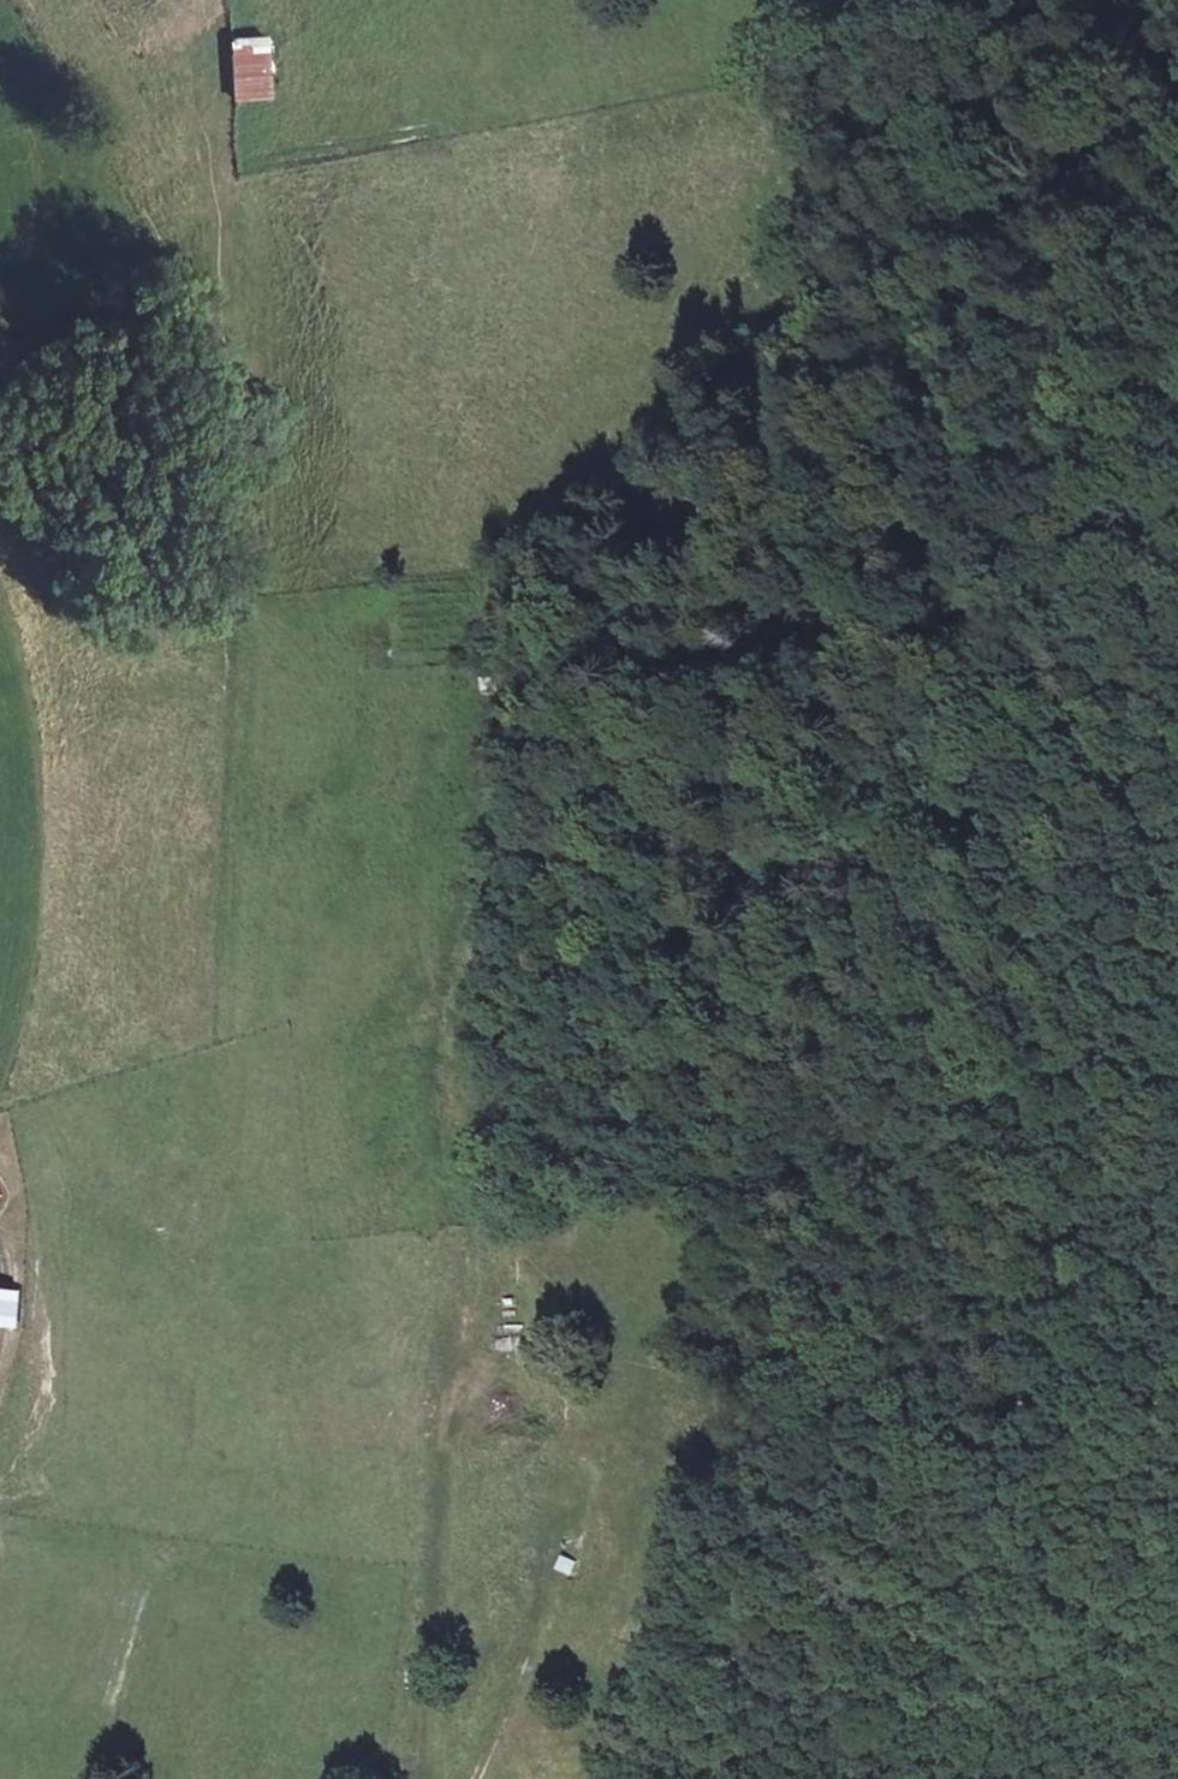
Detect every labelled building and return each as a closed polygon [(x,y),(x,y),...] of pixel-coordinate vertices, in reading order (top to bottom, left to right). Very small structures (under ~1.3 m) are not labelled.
[(271,36),(231,38),(234,102),(275,100),(271,36)] [(12,1294),(0,1293),(0,1325),(10,1325),(12,1294)]
